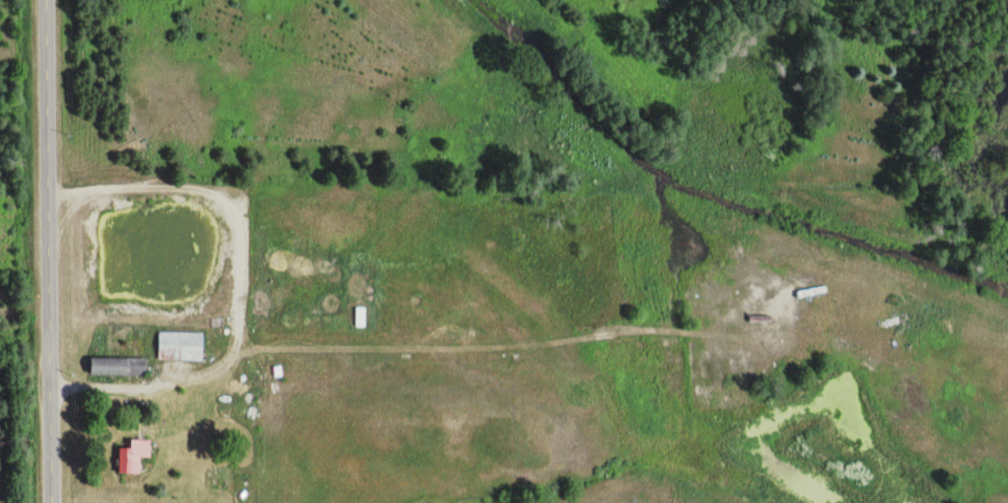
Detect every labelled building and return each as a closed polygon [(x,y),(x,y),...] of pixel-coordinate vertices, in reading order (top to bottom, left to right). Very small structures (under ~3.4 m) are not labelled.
[(204,333),(159,333),(159,362),(204,362),(204,333)] [(91,376),(147,376),(147,359),(91,359),(91,376)] [(119,474),(140,475),(141,458),(150,458),(151,441),(132,440),(131,449),(120,449),(119,474)]
